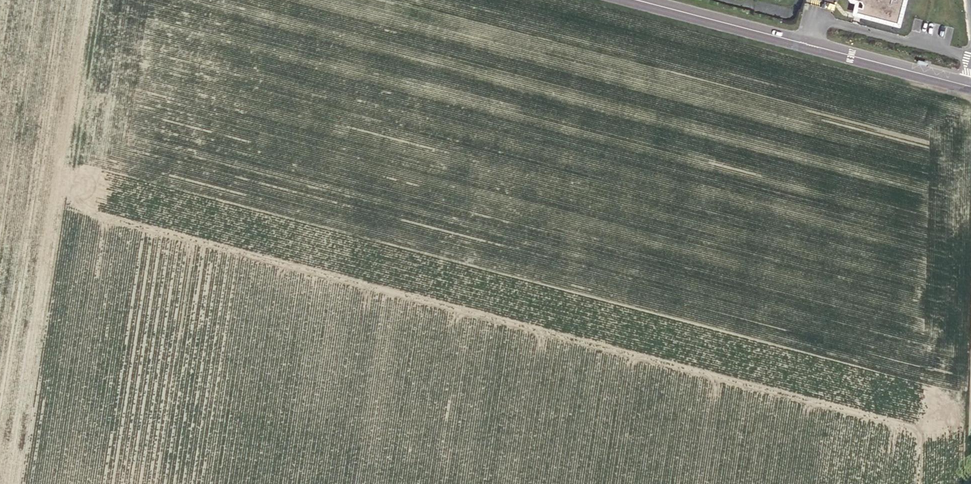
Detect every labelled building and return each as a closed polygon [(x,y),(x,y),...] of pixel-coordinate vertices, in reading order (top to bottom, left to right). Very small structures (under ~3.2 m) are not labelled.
[(862,0),(864,3),(863,7),(858,6),(857,12),(861,13),(899,22),(904,0),(861,0),(862,0)]
